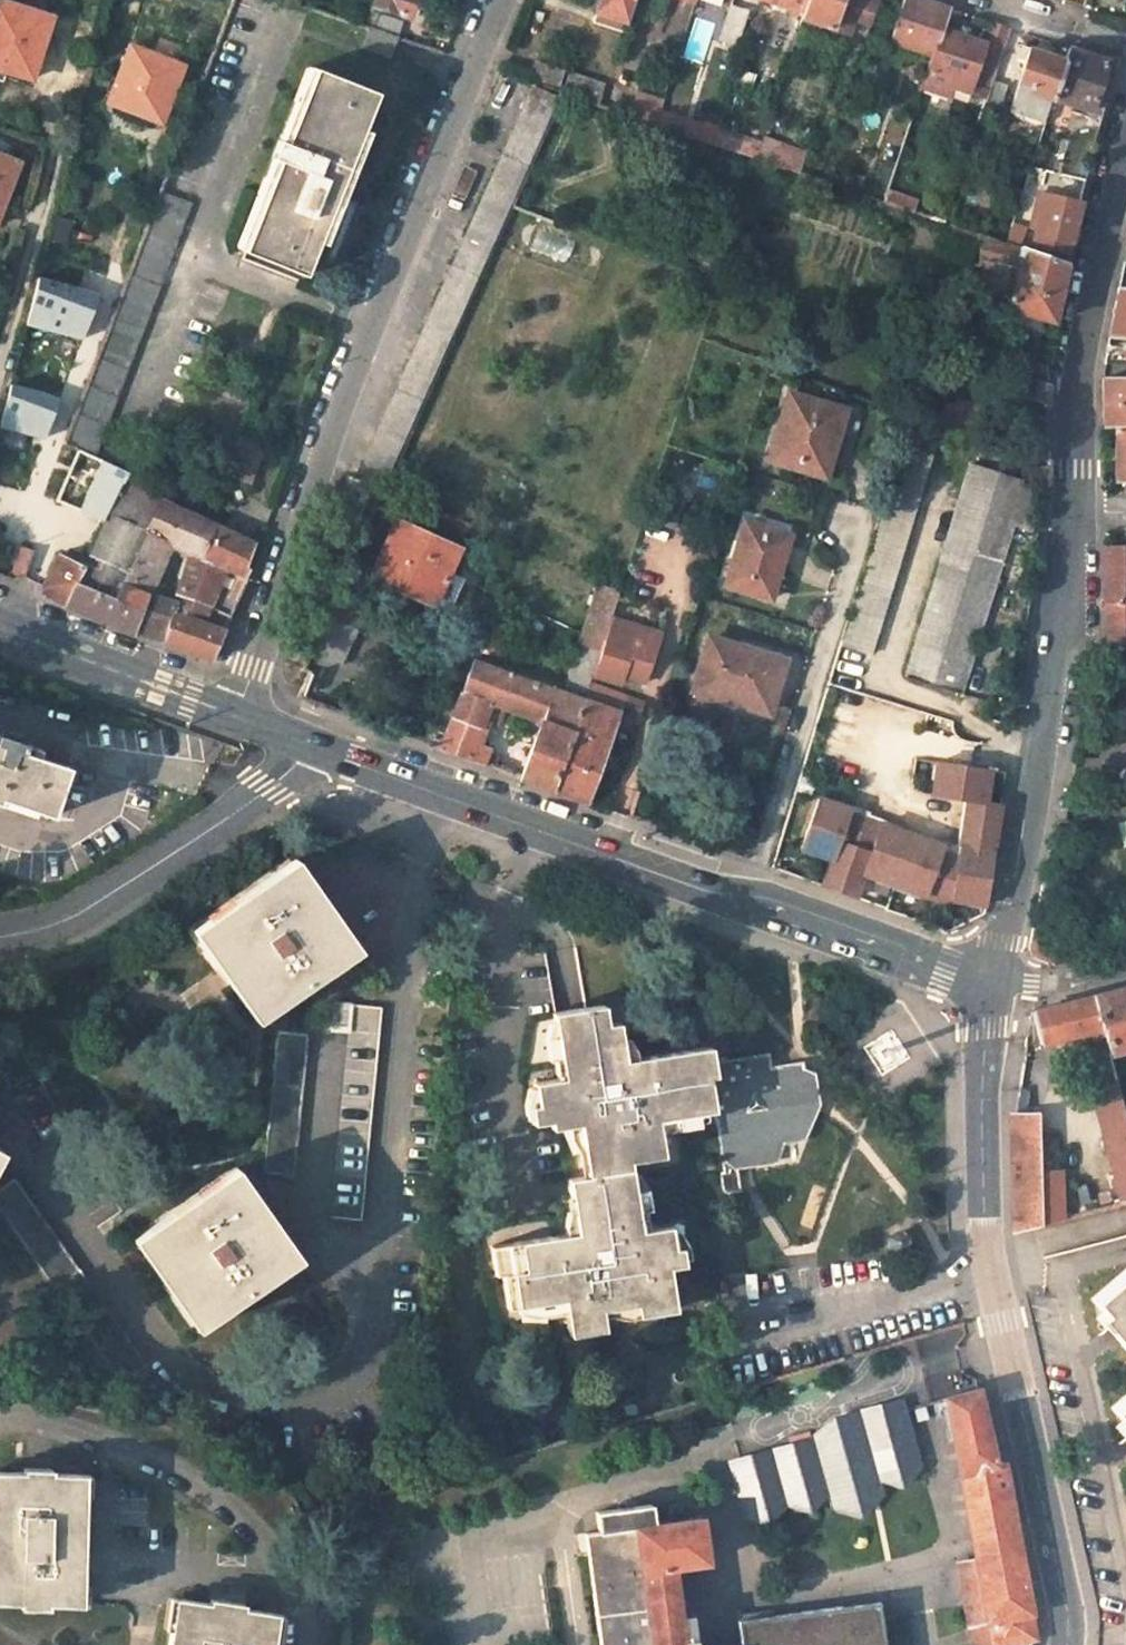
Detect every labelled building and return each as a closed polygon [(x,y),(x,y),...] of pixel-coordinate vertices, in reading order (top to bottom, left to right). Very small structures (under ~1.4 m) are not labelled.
[(375,3),(414,16),(419,0),(376,0),(375,3)] [(634,0),(604,0),(631,9),(634,0)] [(806,9),(809,0),(782,0),(806,9)] [(806,9),(804,16),(845,31),(850,16),(856,0),(809,0),(806,9)] [(850,16),(868,23),(876,0),(856,0),(850,16)] [(943,27),(950,6),(930,0),(903,0),(890,39),(933,55),(943,27)] [(0,2),(0,68),(33,79),(52,18),(0,2)] [(730,4),(718,37),(736,43),(748,10),(730,4)] [(370,17),(367,26),(392,35),(395,25),(370,17)] [(1010,26),(992,20),(985,41),(986,42),(1003,47),(1010,26)] [(384,55),(392,35),(367,26),(362,25),(355,47),(384,55)] [(928,71),(951,79),(971,86),(986,42),(985,41),(943,27),(933,55),(928,71)] [(113,90),(166,112),(188,56),(136,36),(113,90)] [(1065,58),(1030,46),(1030,49),(1016,44),(1010,61),(1007,70),(1011,72),(1016,73),(1013,83),(1025,88),(1017,114),(1044,123),(1053,96),(1065,58)] [(1107,59),(1075,48),(1069,46),(1065,58),(1053,96),(1092,108),(1107,59)] [(1007,70),(1010,61),(1000,57),(993,77),(1008,82),(1011,72),(1007,70)] [(565,71),(538,61),(533,77),(560,85),(565,71)] [(376,93),(306,67),(279,139),(275,138),(268,156),(271,158),(237,252),(302,277),(316,241),(322,244),(365,132),(361,130),(376,93)] [(608,80),(572,68),(563,93),(568,95),(600,106),(608,80)] [(928,71),(922,89),(945,98),(951,79),(928,71)] [(993,77),(985,103),(1000,108),(1008,82),(993,77)] [(386,484),(417,414),(563,93),(535,84),(359,472),(386,484)] [(637,95),(630,116),(655,124),(658,113),(659,111),(662,103),(637,95)] [(658,113),(655,124),(714,144),(718,132),(658,113)] [(763,141),(720,127),(718,132),(714,144),(757,159),(763,141)] [(763,139),(763,141),(757,159),(798,173),(804,153),(763,139)] [(10,191),(13,191),(20,163),(0,158),(0,227),(10,191)] [(884,202),(909,210),(931,218),(936,203),(888,188),(884,202)] [(188,205),(161,194),(63,440),(90,453),(188,205)] [(1037,248),(1068,255),(1078,211),(1043,202),(1034,237),(1040,238),(1037,248)] [(962,228),(959,237),(977,243),(980,234),(962,228)] [(1024,236),(1010,232),(1006,243),(1021,248),(1024,236)] [(1008,305),(1053,321),(1066,264),(1021,248),(1006,243),(980,234),(977,243),(974,254),(999,263),(990,290),(1011,297),(1008,305)] [(26,323),(86,341),(100,291),(41,274),(26,323)] [(1120,283),(1110,333),(1125,335),(1125,283),(1120,283)] [(1027,380),(1022,393),(1022,395),(1047,404),(1047,367),(1029,363),(1025,378),(1027,380)] [(1102,377),(1103,402),(1103,424),(1117,423),(1125,422),(1125,376),(1102,377)] [(0,422),(0,423),(47,439),(62,396),(14,380),(0,422)] [(839,408),(797,395),(787,428),(781,426),(771,460),(827,477),(838,443),(829,440),(839,408)] [(1117,423),(1119,476),(1125,476),(1125,422),(1117,423)] [(235,438),(222,472),(245,481),(258,447),(235,438)] [(935,454),(905,446),(846,645),(875,653),(935,454)] [(84,566),(77,582),(118,601),(125,584),(128,578),(148,534),(144,533),(159,500),(122,484),(127,473),(71,447),(51,495),(78,506),(77,507),(105,519),(84,566)] [(938,685),(1001,472),(972,462),(909,676),(938,685)] [(1036,491),(1048,490),(1048,479),(1047,468),(1019,469),(1019,478),(1020,486),(1036,485),(1036,491)] [(1001,472),(938,685),(965,694),(1014,522),(1037,530),(1036,491),(1036,485),(1020,486),(1019,478),(1001,472)] [(216,527),(159,500),(144,533),(148,534),(128,578),(152,587),(172,543),(194,552),(206,556),(216,527)] [(461,549),(398,520),(373,575),(400,588),(401,584),(439,600),(461,549)] [(791,539),(744,525),(726,585),(765,598),(774,568),(781,571),(791,539)] [(194,552),(177,603),(166,640),(213,658),(225,629),(204,621),(226,568),(247,577),(249,571),(243,568),(254,544),(216,527),(206,556),(194,552)] [(39,540),(5,528),(0,540),(0,551),(30,563),(39,540)] [(1105,602),(1125,601),(1125,546),(1104,547),(1104,571),(1105,602)] [(48,598),(67,605),(77,582),(84,566),(62,553),(42,587),(48,598)] [(147,594),(152,587),(128,578),(125,584),(147,594)] [(67,605),(136,631),(159,637),(166,640),(177,603),(147,594),(125,584),(118,601),(77,582),(67,605)] [(589,682),(591,676),(609,621),(619,592),(598,585),(566,683),(587,690),(589,682)] [(368,604),(337,590),(311,648),(341,662),(368,604)] [(1105,602),(1105,612),(1105,644),(1125,644),(1125,601),(1105,602)] [(498,649),(510,626),(494,617),(481,640),(498,649)] [(659,636),(609,621),(591,676),(619,685),(622,676),(643,683),(659,636)] [(786,661),(710,639),(697,685),(738,697),(736,702),(770,711),(786,661)] [(583,699),(563,692),(472,660),(447,733),(441,749),(494,768),(497,758),(487,755),(489,748),(483,745),(486,739),(480,736),(486,720),(494,722),(500,707),(541,722),(522,778),(554,789),(583,699)] [(596,704),(602,687),(589,682),(587,690),(566,683),(563,692),(583,699),(596,704)] [(596,704),(583,699),(554,789),(588,801),(626,695),(602,687),(596,704)] [(424,742),(441,749),(447,733),(429,727),(424,742)] [(1,799),(53,816),(70,768),(38,757),(40,750),(12,740),(0,736),(0,801),(1,799)] [(987,802),(992,770),(934,761),(929,794),(969,800),(964,831),(995,836),(999,804),(987,802)] [(618,804),(615,811),(632,818),(640,794),(617,785),(614,796),(618,804)] [(824,885),(840,890),(868,813),(838,803),(837,806),(820,800),(802,850),(819,857),(819,858),(832,862),(824,885)] [(872,815),(868,813),(840,890),(839,892),(877,906),(885,882),(895,886),(914,834),(900,829),(900,831),(870,820),(872,815)] [(954,900),(952,905),(984,909),(995,836),(964,831),(960,857),(953,900),(954,900)] [(950,847),(914,834),(895,886),(941,901),(952,905),(954,900),(953,900),(960,857),(948,852),(950,847)] [(297,861),(195,933),(257,1023),(360,953),(297,861)] [(1057,929),(1035,925),(1032,945),(1036,955),(1050,960),(1057,929)] [(1095,994),(1109,1052),(1125,1048),(1125,986),(1121,987),(1095,994)] [(1109,1052),(1095,994),(1044,1007),(1030,1010),(1039,1043),(1084,1032),(1096,1081),(1091,1092),(1117,1202),(1125,1200),(1125,1120),(1109,1052)] [(350,1030),(337,1173),(369,1176),(384,1005),(337,1001),(335,1029),(350,1030)] [(607,1007),(555,1014),(565,1079),(535,1083),(538,1107),(533,1108),(535,1126),(554,1123),(556,1130),(581,1126),(589,1178),(569,1183),(577,1234),(491,1248),(495,1277),(503,1276),(508,1310),(563,1301),(568,1338),(602,1333),(599,1312),(639,1306),(640,1319),(675,1315),(669,1269),(683,1268),(680,1249),(673,1250),(669,1228),(641,1232),(630,1160),(665,1154),(660,1119),(718,1110),(713,1075),(719,1074),(717,1060),(716,1049),(638,1060),(639,1068),(628,1070),(621,1023),(610,1024),(607,1007)] [(1027,1011),(1023,1041),(1039,1043),(1030,1010),(1027,1011)] [(277,1028),(263,1171),(296,1174),(309,1031),(277,1028)] [(772,1051),(717,1060),(719,1074),(713,1075),(718,1110),(725,1165),(776,1157),(786,1141),(806,1138),(818,1112),(813,1077),(810,1078),(807,1061),(775,1066),(772,1051)] [(1039,1223),(1039,1144),(1010,1145),(1010,1158),(1011,1184),(1013,1230),(1039,1223)] [(238,1167),(136,1238),(199,1329),(299,1259),(238,1167)] [(15,1178),(0,1189),(0,1210),(122,1383),(148,1364),(15,1178)] [(1093,1297),(1112,1321),(1108,1325),(1115,1333),(1125,1346),(1125,1266),(1093,1297)] [(1019,1518),(1008,1465),(1000,1467),(984,1390),(942,1398),(975,1558),(955,1562),(969,1628),(988,1624),(993,1644),(1035,1644),(1042,1644),(1037,1620),(1039,1620),(1019,1518)] [(1110,1406),(1125,1424),(1125,1392),(1110,1406)] [(820,1432),(811,1434),(810,1431),(789,1437),(791,1443),(726,1460),(743,1519),(767,1526),(787,1509),(814,1517),(828,1497),(833,1513),(863,1520),(884,1499),(881,1484),(905,1491),(925,1472),(905,1398),(860,1410),(862,1417),(833,1417),(820,1432)] [(0,1486),(0,1616),(85,1623),(86,1607),(95,1608),(103,1516),(97,1515),(98,1496),(66,1493),(0,1486)] [(697,1619),(686,1620),(679,1573),(714,1568),(707,1519),(658,1526),(655,1505),(597,1513),(600,1532),(584,1534),(600,1644),(701,1644),(697,1619)] [(882,1603),(740,1623),(743,1644),(888,1644),(882,1603)] [(278,1631),(220,1625),(183,1621),(181,1643),(177,1643),(176,1644),(277,1644),(278,1631)]
